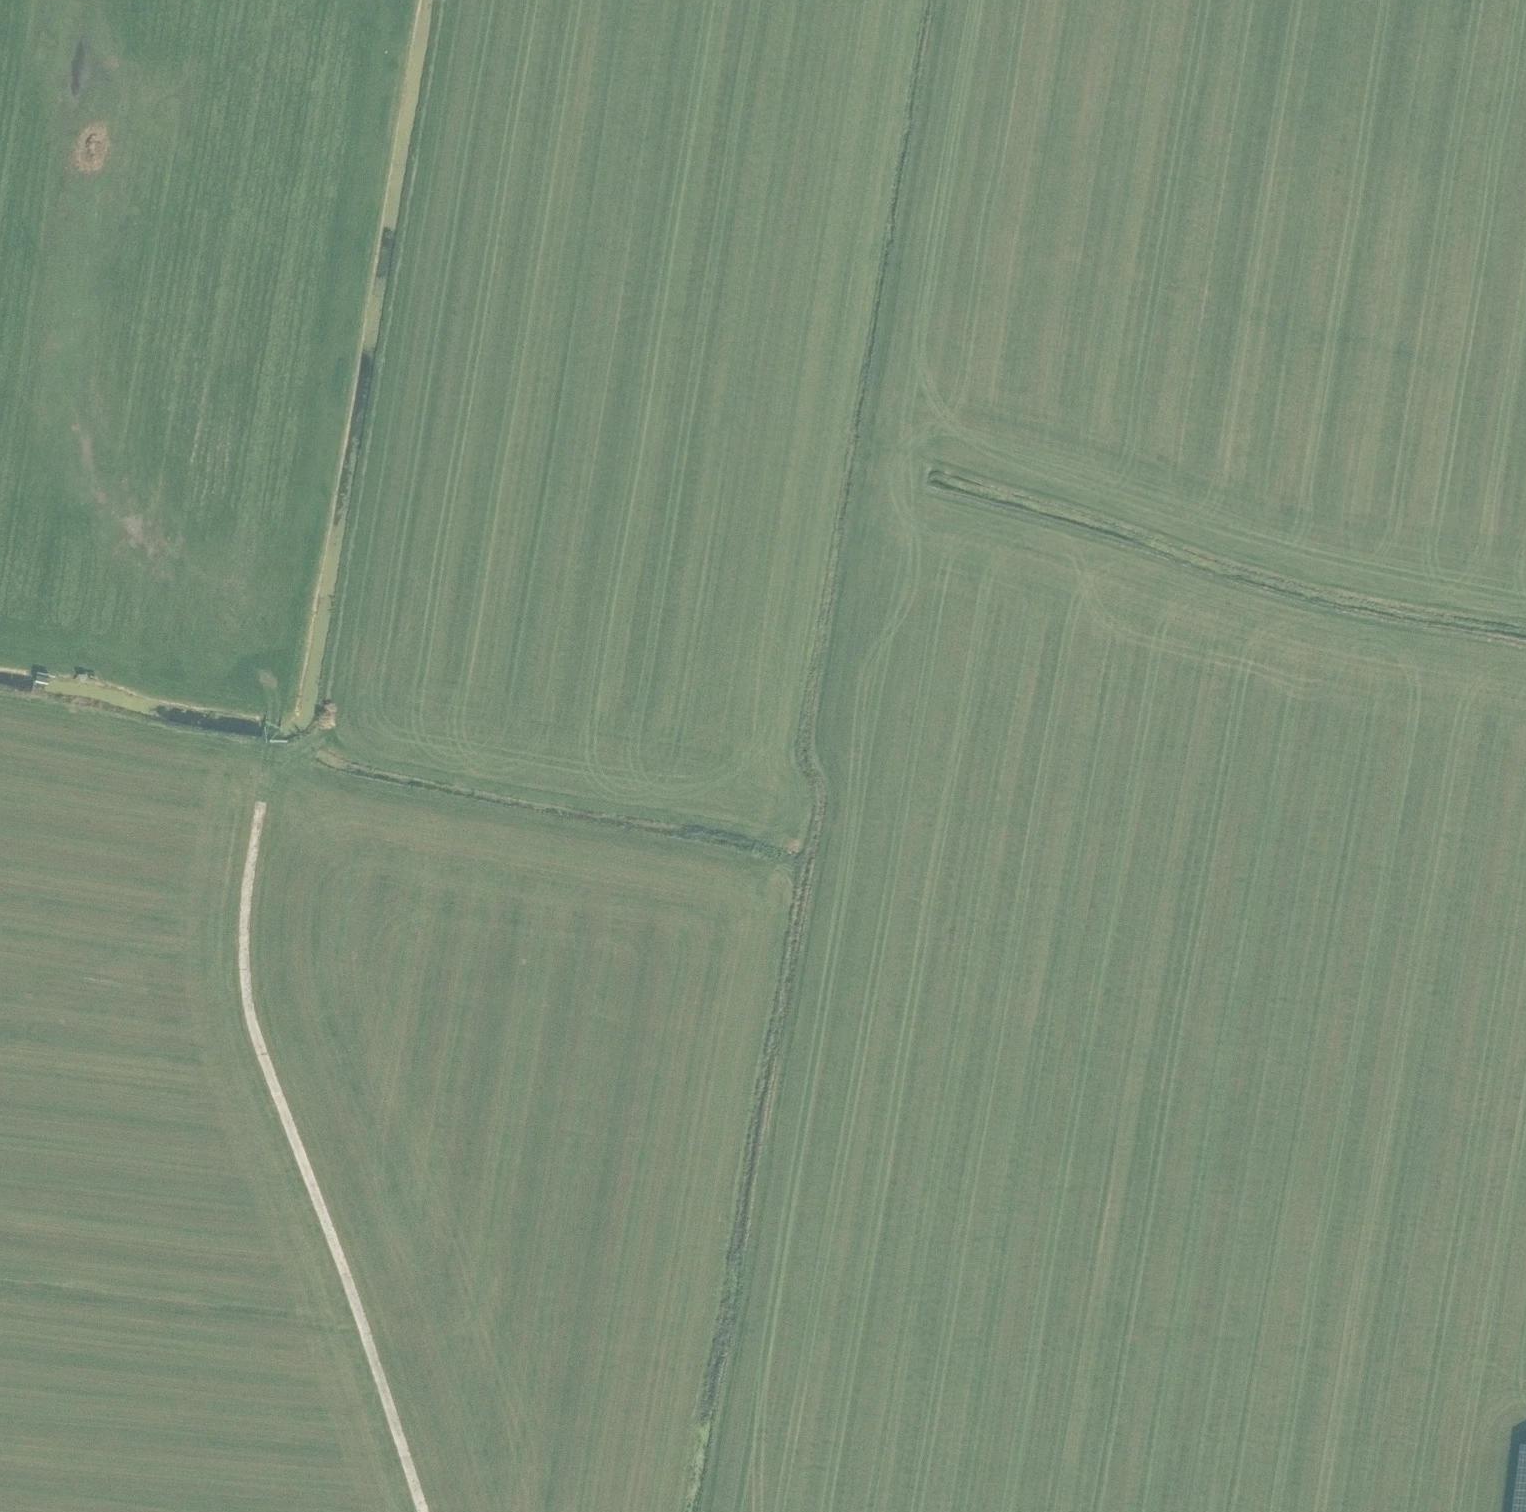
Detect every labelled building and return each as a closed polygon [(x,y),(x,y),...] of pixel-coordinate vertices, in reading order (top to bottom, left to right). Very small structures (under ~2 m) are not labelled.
[(1525,1448),(1517,1511),(1525,1511),(1525,1449),(1525,1448)]
